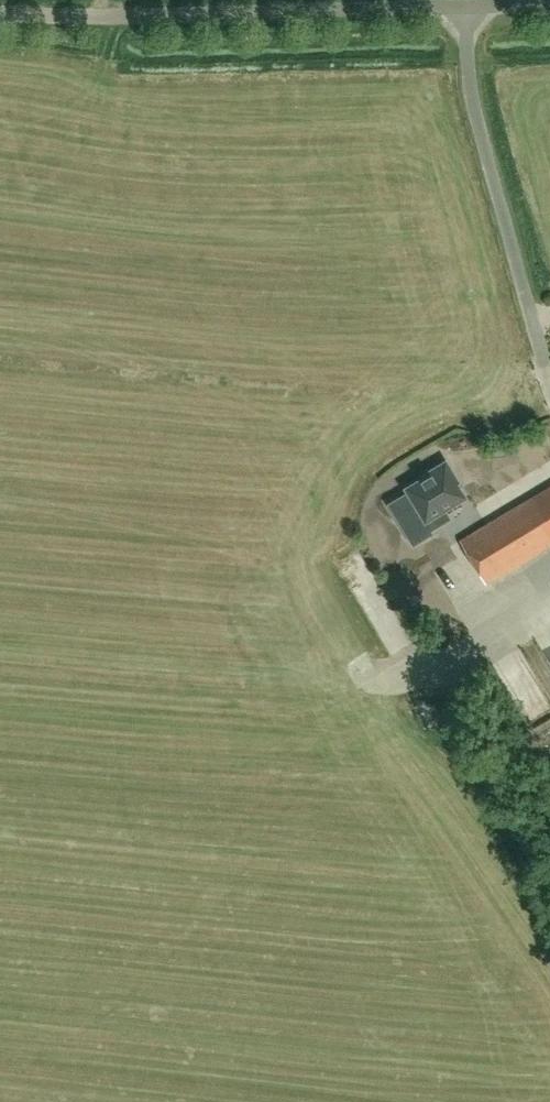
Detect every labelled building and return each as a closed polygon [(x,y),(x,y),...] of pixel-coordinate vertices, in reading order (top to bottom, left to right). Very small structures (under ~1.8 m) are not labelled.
[(458,482),(446,462),(424,476),(425,478),(406,489),(416,505),(396,517),(413,545),(432,534),(430,531),(440,525),(434,516),(465,497),(457,483),(458,482)] [(549,545),(549,487),(460,541),(485,583),(549,545)]
